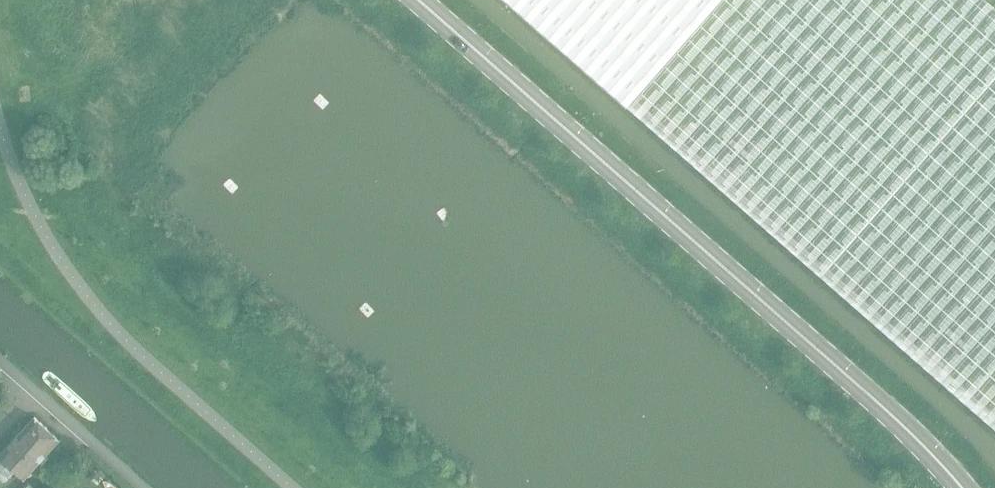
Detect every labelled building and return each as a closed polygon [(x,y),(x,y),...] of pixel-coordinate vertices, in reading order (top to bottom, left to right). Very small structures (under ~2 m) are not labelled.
[(983,0),(504,0),(553,44),(627,107),(994,429),(994,10),(983,0)] [(59,439),(35,417),(0,455),(0,479),(3,481),(5,481),(8,481),(16,471),(24,479),(50,450),(59,439)]
